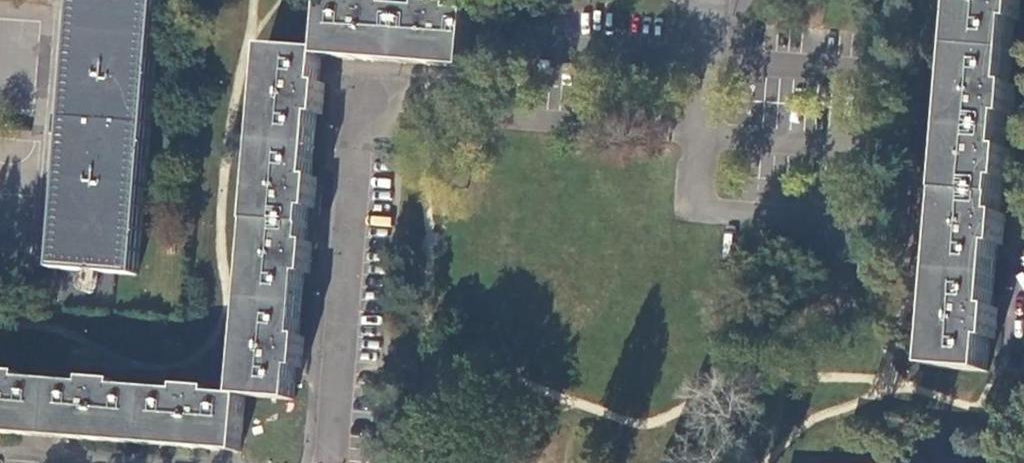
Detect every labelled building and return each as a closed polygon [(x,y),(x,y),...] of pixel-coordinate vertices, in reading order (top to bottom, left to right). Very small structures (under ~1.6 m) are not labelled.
[(137,274),(158,0),(76,0),(67,117),(63,116),(62,136),(66,136),(56,267),(137,274)] [(467,68),(472,13),(454,11),(455,6),(422,3),(422,9),(390,6),(390,1),(382,0),(358,0),(358,4),(326,1),(322,51),(322,56),(467,68)] [(996,340),(999,308),(993,307),(998,245),(1003,246),(1006,214),(1000,213),(1003,180),(1009,180),(1011,149),(1006,148),(1009,115),(1014,116),(1016,84),(1011,83),(1016,21),(1021,22),(1022,0),(963,0),(933,367),(988,372),(990,339),(996,340)] [(322,116),(325,85),(320,84),(322,56),(322,51),(268,46),(240,396),(245,396),(294,400),(295,391),(297,370),(302,370),(305,339),(299,338),(304,275),(310,276),(312,244),(307,244),(310,210),(315,210),(317,179),(312,178),(317,116),(322,116)] [(240,396),(213,394),(214,388),(181,386),(181,391),(118,386),(118,381),(88,379),(87,384),(24,380),(24,374),(0,372),(0,433),(241,451),(245,396),(240,396)]
